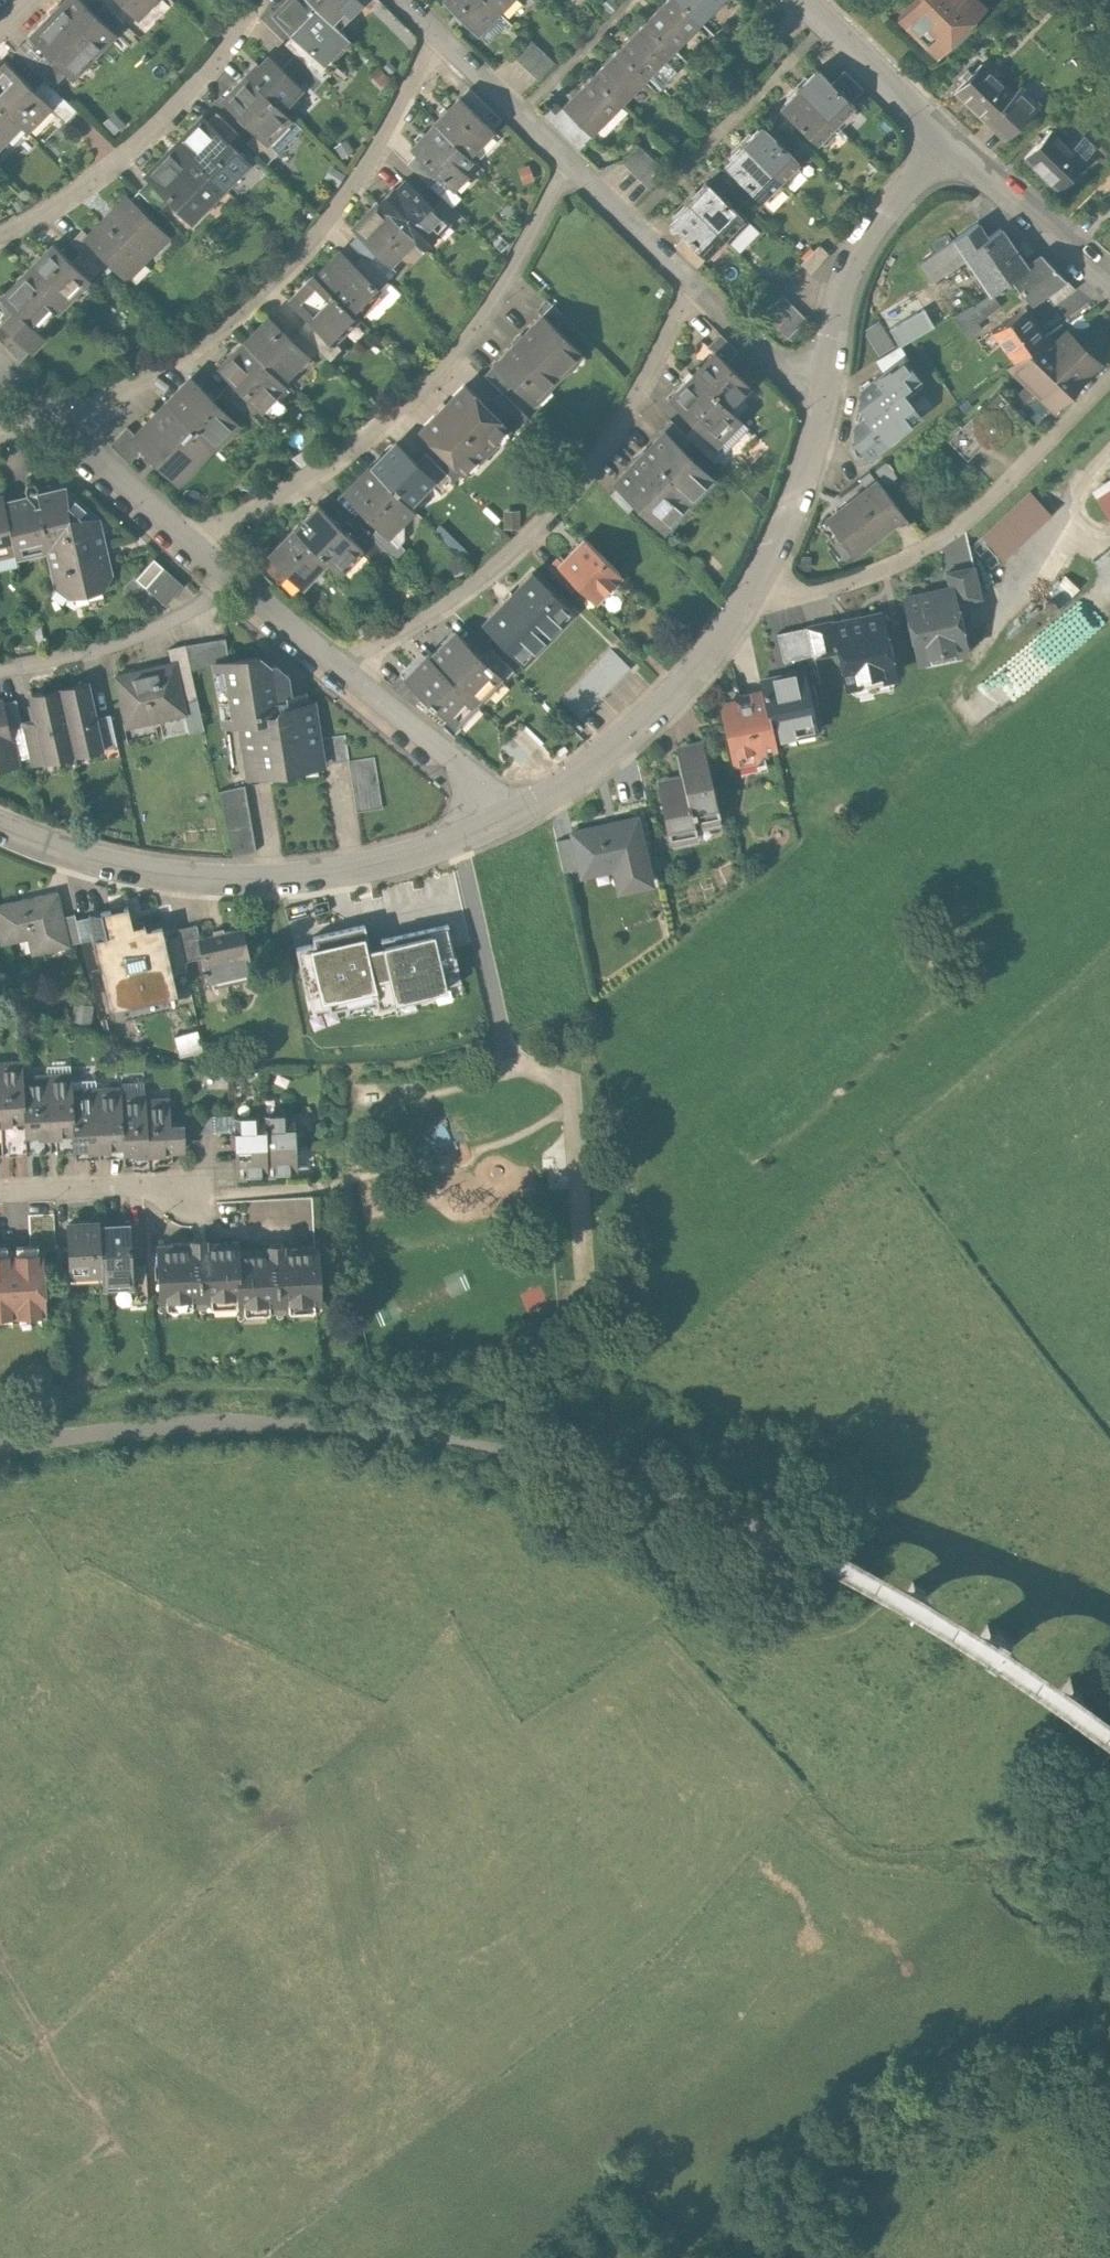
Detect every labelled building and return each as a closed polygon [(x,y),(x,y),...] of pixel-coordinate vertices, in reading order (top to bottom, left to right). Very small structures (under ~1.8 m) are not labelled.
[(84,0),(55,0),(47,8),(25,30),(45,49),(67,71),(72,76),(116,31),(95,12),(89,6),(84,0)] [(121,0),(101,0),(104,2),(115,13),(124,3),(121,0)] [(151,0),(121,0),(124,3),(137,15),(151,0)] [(311,0),(277,0),(269,8),(292,31),(323,62),(349,37),(336,24),(311,0)] [(336,24),(360,0),(311,0),(336,24)] [(492,0),(448,0),(479,30),(501,8),(492,0)] [(509,0),(492,0),(501,8),(509,0)] [(676,45),(701,19),(682,0),(660,0),(645,15),(676,45)] [(701,19),(720,0),(682,0),(701,19)] [(898,12),(937,52),(948,41),(954,41),(969,26),(970,20),(990,1),(989,0),(910,0),(898,12)] [(115,13),(104,2),(95,12),(116,31),(125,22),(115,13)] [(645,15),(618,44),(648,74),(676,45),(645,15)] [(323,62),(292,31),(284,40),(295,52),(321,78),(330,69),(323,62)] [(555,62),(526,33),(509,49),(538,78),(555,62)] [(590,72),(621,102),(648,74),(618,44),(590,72)] [(264,47),(242,68),(281,106),(302,84),(283,65),(264,47)] [(52,86),(67,71),(45,49),(30,64),(44,78),(52,86)] [(295,52),(283,65),(302,84),(305,81),(311,87),(321,78),(295,52)] [(1,55),(0,57),(0,103),(18,121),(26,128),(50,104),(34,87),(1,55)] [(1013,89),(984,61),(954,90),(1004,140),(1044,99),(1023,79),(1013,89)] [(835,79),(819,63),(799,83),(838,122),(858,102),(854,99),(835,79)] [(281,106),(242,68),(219,92),(257,131),(270,144),(295,120),(281,106)] [(844,69),(835,79),(854,99),(864,88),(844,69)] [(592,131),(621,102),(590,72),(562,102),(592,131)] [(44,78),(34,87),(50,104),(65,119),(75,109),(52,86),(44,78)] [(818,142),(838,122),(799,83),(779,103),(818,142)] [(469,87),(461,95),(494,127),(502,119),(469,87)] [(458,92),(433,117),(469,153),(494,127),(461,95),(458,92)] [(577,147),(592,131),(562,102),(557,97),(542,112),(577,147)] [(0,103),(0,139),(18,121),(0,103)] [(125,122),(114,109),(102,120),(113,132),(125,122)] [(209,119),(201,111),(175,137),(225,187),(251,161),(230,140),(209,119)] [(216,112),(209,119),(230,140),(237,133),(216,112)] [(469,153),(433,117),(408,142),(417,151),(441,175),(454,188),(469,172),(464,167),(473,158),(469,153)] [(801,160),(761,121),(742,140),(782,179),(801,160)] [(1086,158),(1051,126),(1023,155),(1058,188),(1086,158)] [(270,144),(257,131),(247,141),(268,161),(278,151),(270,144)] [(1099,144),(1086,131),(1076,142),(1088,154),(1099,144)] [(192,220),(225,187),(175,137),(141,171),(147,177),(168,198),(192,220)] [(763,199),(782,179),(742,140),(723,160),(763,199)] [(638,143),(621,160),(650,189),(667,172),(638,143)] [(441,175),(417,151),(407,161),(431,185),(441,175)] [(534,177),(529,164),(518,168),(523,182),(534,177)] [(402,172),(374,201),(413,239),(423,247),(451,218),(437,205),(402,172)] [(158,208),(168,198),(147,177),(137,187),(158,208)] [(744,217),(705,179),(687,197),(726,236),(744,217)] [(37,186),(25,186),(25,196),(36,196),(37,186)] [(169,235),(125,190),(82,232),(101,251),(126,277),(169,235)] [(707,256),(726,236),(687,197),(667,218),(685,234),(707,256)] [(444,198),(437,205),(451,218),(458,226),(466,219),(444,198)] [(413,239),(374,201),(350,226),(357,233),(377,253),(389,264),(413,239)] [(989,233),(981,220),(955,237),(969,257),(991,290),(1014,274),(1031,263),(1029,261),(1003,223),(989,233)] [(101,251),(82,232),(78,229),(69,239),(79,249),(91,261),(101,251)] [(369,262),(377,253),(357,233),(348,241),(361,254),(369,262)] [(707,256),(685,234),(675,244),(697,266),(707,256)] [(931,281),(969,257),(955,237),(918,261),(931,281)] [(24,263),(63,304),(90,277),(70,259),(50,238),(24,263)] [(829,252),(820,243),(802,262),(811,271),(829,252)] [(337,244),(311,270),(358,315),(383,289),(380,286),(355,261),(337,244)] [(91,261),(79,249),(70,259),(90,277),(99,268),(91,261)] [(1031,263),(1014,274),(1031,301),(1046,291),(1067,278),(1041,251),(1029,261),(1031,263)] [(361,254),(355,261),(380,286),(387,279),(369,262),(361,254)] [(24,263),(0,287),(0,295),(9,305),(0,314),(0,321),(29,350),(45,335),(34,324),(52,306),(57,311),(63,304),(24,263)] [(358,315),(311,270),(285,296),(306,318),(333,344),(344,333),(355,343),(370,328),(358,315)] [(1067,278),(1046,291),(1054,304),(1077,287),(1067,278)] [(937,287),(911,301),(920,316),(946,302),(937,287)] [(806,316),(779,289),(760,308),(787,335),(806,316)] [(1001,303),(991,290),(951,315),(968,338),(983,326),(979,319),(1001,303)] [(541,309),(557,325),(565,317),(546,297),(537,306),(541,309)] [(1028,304),(992,329),(1013,358),(1049,333),(1028,304)] [(557,325),(541,309),(489,359),(494,363),(513,383),(531,401),(582,351),(557,325)] [(309,354),(265,311),(240,337),(283,380),(309,354)] [(333,344),(306,318),(297,327),(329,359),(339,350),(333,344)] [(1067,324),(1053,339),(1049,333),(1013,358),(1005,365),(1026,384),(1010,400),(1027,416),(1035,423),(1051,406),(1053,409),(1104,359),(1067,324)] [(714,347),(727,360),(738,350),(719,331),(708,341),(714,347)] [(283,380),(240,337),(215,362),(233,381),(261,407),(286,383),(283,380)] [(714,347),(691,371),(727,406),(750,383),(727,360),(714,347)] [(877,370),(867,376),(875,388),(851,403),(869,430),(847,444),(857,461),(870,453),(919,420),(899,390),(915,380),(899,356),(877,370)] [(504,392),(513,383),(494,363),(485,372),(504,392)] [(727,406),(691,371),(668,394),(719,443),(742,419),(727,406)] [(186,373),(156,403),(208,454),(237,424),(214,400),(186,373)] [(480,396),(462,378),(439,402),(415,425),(443,453),(461,471),(464,474),(511,427),(484,400),(480,396)] [(270,416),(261,407),(233,381),(223,391),(254,421),(260,426),(270,416)] [(1010,400),(999,390),(972,415),(973,430),(984,442),(1000,442),(1027,416),(1010,400)] [(223,391),(214,400),(237,424),(244,431),(254,421),(223,391)] [(504,392),(484,400),(511,427),(514,430),(528,416),(504,392)] [(974,404),(968,396),(959,403),(965,411),(974,404)] [(178,484),(208,454),(156,403),(127,433),(142,449),(178,484)] [(953,430),(943,415),(934,421),(944,436),(953,430)] [(968,458),(984,442),(973,430),(972,415),(949,439),(968,458)] [(664,425),(683,443),(689,436),(670,418),(664,425)] [(683,443),(664,425),(612,480),(616,484),(636,503),(663,527),(715,472),(683,443)] [(142,449),(127,433),(123,430),(110,443),(129,461),(142,449)] [(370,463),(410,502),(434,478),(416,461),(394,439),(370,463)] [(425,451),(416,461),(434,478),(441,485),(450,475),(435,461),(425,451)] [(461,471),(443,453),(435,461),(450,475),(454,479),(461,471)] [(370,463),(367,461),(341,488),(379,524),(390,535),(416,508),(410,502),(370,463)] [(908,515),(878,475),(826,515),(838,532),(827,541),(843,561),(854,552),(856,554),(908,515)] [(1092,488),(1109,517),(1109,477),(1092,488)] [(16,558),(45,553),(58,521),(99,515),(65,484),(35,491),(35,486),(32,482),(26,484),(23,489),(25,493),(3,499),(15,554),(16,558)] [(628,511),(636,503),(616,484),(608,493),(628,511)] [(1052,513),(1031,489),(981,534),(1002,558),(1052,513)] [(0,494),(0,557),(15,554),(3,499),(2,494),(0,494)] [(315,499),(291,524),(326,559),(340,573),(365,548),(354,537),(315,499)] [(520,508),(503,508),(503,526),(520,526),(520,508)] [(111,572),(99,515),(58,521),(45,553),(52,585),(66,594),(101,587),(111,572)] [(326,559),(291,524),(264,551),(300,586),(326,559)] [(390,535),(379,524),(370,533),(388,549),(397,558),(406,550),(390,535)] [(354,537),(365,548),(373,556),(380,557),(388,549),(370,533),(364,527),(354,537)] [(622,573),(582,534),(559,557),(554,562),(578,585),(595,601),(622,573)] [(467,568),(460,554),(448,559),(455,574),(467,568)] [(811,555),(799,554),(798,567),(810,568),(811,555)] [(572,592),(578,585),(554,562),(559,557),(556,555),(545,566),(572,592)] [(135,577),(147,588),(164,567),(153,558),(135,577)] [(982,592),(975,562),(945,567),(947,580),(954,579),(958,598),(982,592)] [(573,608),(529,566),(479,617),(522,660),(573,608)] [(182,584),(164,567),(147,588),(164,603),(182,584)] [(1077,586),(1065,576),(1050,594),(1062,604),(1077,586)] [(947,580),(901,591),(917,660),(969,649),(958,598),(954,579),(947,580)] [(898,673),(882,605),(830,617),(837,648),(846,686),(898,673)] [(813,654),(837,648),(830,617),(805,623),(812,649),(813,654)] [(363,622),(355,626),(358,634),(367,630),(363,622)] [(812,649),(805,623),(776,630),(783,656),(812,649)] [(453,625),(427,652),(476,700),(502,673),(481,652),(453,625)] [(210,659),(228,656),(225,636),(186,643),(190,666),(210,663),(210,659)] [(167,647),(170,660),(179,701),(197,697),(190,666),(186,643),(167,647)] [(481,652),(502,673),(506,676),(514,668),(489,644),(481,652)] [(629,666),(610,647),(563,695),(582,713),(629,666)] [(427,652),(424,649),(401,673),(424,693),(454,723),(476,700),(427,652)] [(228,656),(210,659),(210,663),(219,724),(236,723),(244,776),(325,763),(321,737),(316,699),(308,700),(306,689),(290,690),(288,672),(275,661),(270,663),(257,650),(228,656)] [(170,660),(112,671),(123,726),(159,719),(163,738),(203,730),(197,697),(179,701),(170,660)] [(759,674),(761,685),(773,738),(819,727),(804,664),(759,674)] [(414,704),(424,693),(401,673),(391,683),(414,704)] [(57,686),(72,754),(103,747),(96,716),(88,679),(57,686)] [(723,698),(719,704),(731,759),(738,763),(756,759),(763,748),(775,745),(773,738),(761,685),(749,688),(751,698),(739,701),(734,694),(723,698)] [(57,686),(26,693),(32,717),(41,761),(72,754),(57,686)] [(0,695),(0,766),(15,763),(8,730),(2,701),(1,695),(0,695)] [(16,698),(2,701),(8,730),(22,727),(20,719),(16,698)] [(109,713),(96,716),(103,747),(116,744),(109,713)] [(30,763),(41,761),(32,717),(20,719),(22,727),(30,763)] [(523,722),(502,744),(521,762),(542,740),(523,722)] [(345,734),(321,737),(325,763),(348,759),(345,734)] [(719,813),(702,737),(675,743),(681,773),(658,778),(671,836),(699,830),(696,818),(719,813)] [(375,755),(348,759),(356,810),(383,806),(375,755)] [(244,784),(219,791),(232,855),(256,851),(244,784)] [(639,811),(567,827),(569,835),(576,866),(578,876),(612,868),(616,890),(654,881),(639,811)] [(576,866),(569,835),(557,837),(564,869),(576,866)] [(0,901),(0,942),(26,936),(30,953),(69,944),(68,941),(62,914),(56,888),(0,901)] [(74,912),(62,914),(68,941),(80,938),(74,912)] [(162,918),(90,934),(103,988),(174,973),(173,969),(166,936),(162,918)] [(464,986),(449,921),(381,936),(383,943),(371,946),(365,922),(313,934),(315,941),(296,945),(311,1012),(376,997),(378,1006),(464,986)] [(200,955),(195,935),(192,924),(177,928),(178,933),(184,958),(200,955)] [(242,924),(195,935),(200,955),(207,984),(248,975),(243,954),(249,953),(242,924)] [(178,933),(166,936),(173,969),(186,966),(184,958),(178,933)] [(93,1004),(74,1002),(71,1022),(90,1024),(93,1004)] [(21,1072),(20,1057),(0,1058),(0,1122),(7,1122),(23,1121),(21,1072)] [(70,1069),(45,1070),(48,1135),(56,1134),(73,1133),(70,1079),(70,1069)] [(43,1135),(48,1135),(45,1070),(21,1072),(23,1121),(24,1136),(43,1135)] [(118,1077),(94,1078),(98,1150),(105,1150),(122,1148),(119,1088),(118,1077)] [(92,1150),(98,1150),(94,1078),(70,1079),(73,1133),(74,1151),(92,1150)] [(144,1087),(119,1088),(122,1148),(123,1155),(148,1153),(146,1096),(144,1087)] [(167,1095),(146,1096),(148,1153),(186,1151),(185,1119),(169,1120),(167,1095)] [(283,1111),(232,1114),(233,1128),(236,1172),(296,1168),(293,1124),(284,1125),(283,1111)] [(213,1128),(233,1128),(232,1114),(212,1115),(213,1128)] [(23,1121),(7,1122),(9,1153),(25,1152),(24,1136),(23,1121)] [(73,1133),(56,1134),(57,1151),(74,1151),(73,1133)] [(44,1151),(43,1135),(24,1136),(25,1152),(44,1151)] [(122,1148),(105,1150),(106,1156),(123,1155),(122,1148)] [(92,1150),(74,1151),(75,1159),(93,1158),(92,1150)] [(96,1218),(64,1219),(65,1245),(67,1271),(67,1276),(99,1275),(96,1222),(96,1218)] [(128,1220),(96,1222),(99,1275),(99,1283),(132,1281),(131,1262),(128,1220)] [(155,1297),(234,1293),(237,1245),(236,1239),(206,1240),(206,1235),(188,1236),(188,1241),(152,1243),(155,1297)] [(265,1244),(237,1245),(234,1293),(235,1301),(318,1298),(315,1242),(282,1243),(282,1240),(265,1241),(265,1244)] [(67,1271),(65,1245),(56,1245),(57,1271),(67,1271)] [(0,1250),(0,1315),(46,1313),(43,1248),(0,1250)] [(145,1261),(131,1262),(132,1281),(133,1300),(146,1299),(145,1261)]
